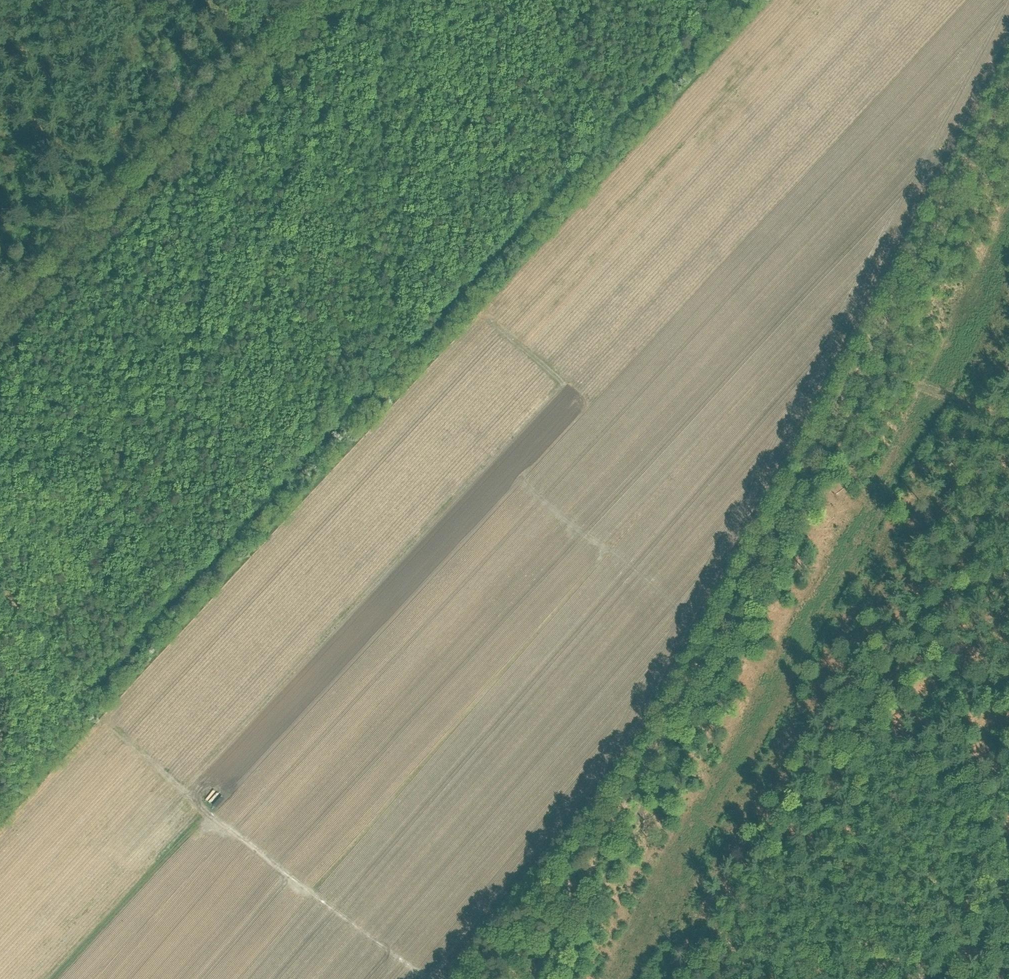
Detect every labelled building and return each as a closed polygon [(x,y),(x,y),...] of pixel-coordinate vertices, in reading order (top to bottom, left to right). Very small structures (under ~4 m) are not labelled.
[(244,751),(240,756),(250,764),(254,758),(244,751)]
